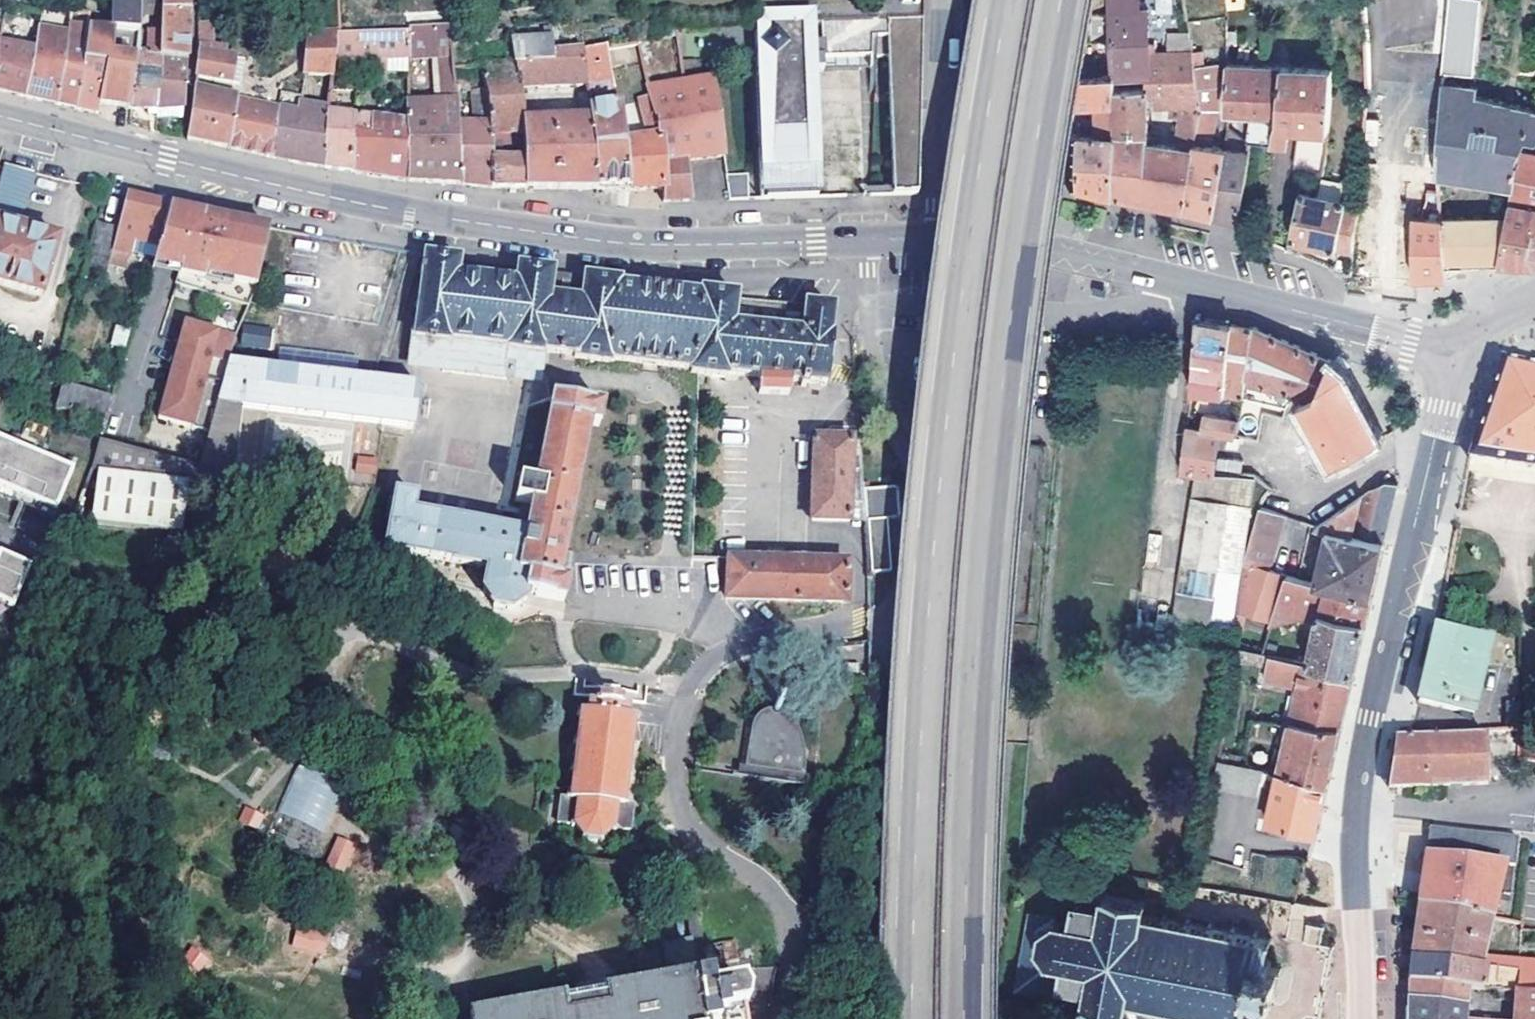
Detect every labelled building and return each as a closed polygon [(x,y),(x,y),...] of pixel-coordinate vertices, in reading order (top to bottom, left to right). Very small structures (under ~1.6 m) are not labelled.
[(99,104),(104,105),(129,109),(133,52),(134,34),(136,0),(112,0),(111,33),(89,28),(84,59),(105,63),(99,104)] [(158,29),(157,54),(187,55),(189,3),(189,0),(159,0),(158,29)] [(1143,8),(1142,0),(1113,0),(1112,10),(1143,8)] [(1155,12),(1172,11),(1172,0),(1154,0),(1155,12)] [(1189,22),(1228,16),(1224,0),(1185,0),(1189,22)] [(1445,82),(1478,86),(1489,0),(1455,0),(1445,82)] [(1112,10),(1110,10),(1113,77),(1150,74),(1149,52),(1149,8),(1143,8),(1112,10)] [(756,11),(757,24),(725,26),(726,62),(758,60),(762,200),(823,197),(818,57),(890,55),(895,194),(918,193),(923,20),(889,19),(817,23),(817,9),(756,11)] [(1,39),(0,44),(0,89),(19,94),(26,95),(35,49),(25,47),(28,27),(4,22),(1,39)] [(70,31),(58,103),(62,104),(76,107),(84,59),(89,28),(71,24),(70,31)] [(40,25),(35,49),(26,95),(32,97),(58,103),(70,31),(40,25)] [(453,54),(450,25),(410,27),(409,56),(453,54)] [(337,32),(334,60),(409,56),(410,27),(337,32)] [(129,109),(149,107),(155,107),(157,54),(158,29),(145,29),(144,52),(133,52),(129,109)] [(334,60),(337,32),(307,34),(303,73),(332,75),(334,60)] [(1166,32),(1166,49),(1189,49),(1189,32),(1166,32)] [(553,39),(514,41),(517,63),(520,88),(587,85),(586,83),(584,49),(554,51),(553,39)] [(607,47),(584,49),(586,83),(612,79),(610,65),(607,47)] [(235,55),(197,49),(197,61),(195,74),(231,81),(235,55)] [(1202,105),(1197,67),(1195,55),(1195,54),(1149,52),(1150,74),(1150,86),(1150,103),(1184,104),(1202,105)] [(187,55),(157,54),(155,107),(155,112),(155,119),(181,118),(182,106),(187,55)] [(105,63),(84,59),(76,107),(81,108),(98,112),(99,104),(105,63)] [(612,79),(616,104),(619,103),(621,123),(645,121),(646,137),(623,139),(628,189),(638,189),(662,189),(649,87),(645,61),(610,65),(612,79)] [(516,188),(523,189),(522,120),(522,102),(520,88),(517,63),(490,65),(492,187),(516,188)] [(1332,125),(1334,65),(1231,64),(1230,64),(1230,109),(1259,110),(1254,136),(1279,137),(1280,124),(1295,124),(1304,125),(1299,165),(1325,171),(1332,125)] [(492,187),(490,65),(455,67),(457,91),(473,91),(474,121),(459,122),(461,184),(469,185),(492,187)] [(1222,66),(1197,67),(1202,105),(1203,111),(1198,134),(1215,136),(1222,113),(1222,66)] [(1113,77),(1099,78),(1100,104),(1099,105),(1100,128),(1108,127),(1108,136),(1080,135),(1079,137),(1079,186),(1088,188),(1117,194),(1116,143),(1115,127),(1113,89),(1113,77)] [(663,201),(689,200),(686,161),(705,160),(723,159),(714,79),(685,82),(649,87),(662,189),(663,201)] [(1477,96),(1478,86),(1445,82),(1437,176),(1513,187),(1518,169),(1523,148),(1527,135),(1534,136),(1534,110),(1477,96)] [(328,101),(349,104),(351,89),(330,86),(328,101)] [(1150,132),(1150,103),(1150,86),(1113,89),(1115,127),(1150,132)] [(207,143),(228,147),(235,99),(193,90),(187,138),(207,143)] [(280,109),(235,99),(228,147),(264,156),(272,157),(280,109)] [(461,184),(459,122),(458,99),(408,100),(409,102),(408,121),(407,180),(430,182),(454,183),(461,184)] [(622,189),(628,189),(623,139),(621,123),(619,103),(616,104),(589,109),(590,116),(596,189),(622,189)] [(1150,143),(1150,132),(1115,127),(1116,143),(1117,194),(1151,201),(1186,208),(1196,143),(1198,134),(1203,111),(1202,105),(1184,104),(1183,145),(1150,143)] [(323,168),(328,109),(300,106),(298,113),(280,109),(272,157),(314,166),(323,168)] [(363,174),(407,180),(408,121),(390,119),(328,109),(323,168),(347,171),(363,174)] [(596,189),(590,116),(522,120),(523,189),(534,189),(596,189)] [(1280,124),(1279,137),(1294,138),(1295,124),(1280,124)] [(1209,214),(1215,215),(1226,148),(1196,143),(1186,208),(1209,214)] [(1240,220),(1252,152),(1226,148),(1215,215),(1220,216),(1238,220),(1240,220)] [(1523,148),(1518,169),(1534,173),(1534,150),(1523,148)] [(5,165),(0,182),(0,284),(41,296),(57,240),(28,231),(17,228),(32,171),(5,165)] [(1518,169),(1513,187),(1511,200),(1534,205),(1534,173),(1518,169)] [(746,173),(725,175),(728,199),(750,199),(746,173)] [(1391,279),(1414,279),(1414,217),(1393,215),(1384,213),(1374,211),(1378,182),(1361,181),(1357,210),(1353,250),(1352,250),(1350,274),(1362,276),(1384,279),(1391,279)] [(1352,250),(1353,250),(1357,210),(1346,207),(1348,199),(1302,189),(1291,235),(1352,250)] [(134,244),(149,247),(158,249),(169,206),(147,202),(127,198),(119,229),(112,253),(131,258),(134,244)] [(1499,263),(1507,263),(1523,263),(1534,264),(1534,205),(1511,200),(1508,216),(1499,263)] [(191,211),(169,206),(158,249),(151,271),(177,277),(175,285),(247,300),(257,270),(260,271),(270,228),(194,214),(191,213),(191,211)] [(1442,219),(1448,275),(1464,268),(1464,264),(1489,263),(1499,263),(1508,216),(1442,219)] [(1448,275),(1442,219),(1421,217),(1414,217),(1414,279),(1441,277),(1449,277),(1448,275)] [(104,285),(112,253),(119,229),(96,223),(81,279),(104,285)] [(145,260),(149,247),(134,244),(131,258),(145,260)] [(460,259),(426,255),(412,365),(442,369),(442,371),(505,379),(506,377),(538,381),(542,351),(574,356),(574,358),(608,363),(609,360),(691,369),(691,373),(726,377),(726,373),(759,377),(758,393),(788,395),(789,381),(800,382),(800,387),(807,387),(807,384),(825,385),(831,337),(830,337),(832,310),(736,298),(735,296),(701,292),(700,294),(667,290),(667,288),(660,288),(652,287),(652,289),(619,284),(620,280),(586,275),(586,278),(552,273),(553,271),(520,267),(517,282),(458,274),(460,259)] [(1201,318),(1192,388),(1243,393),(1244,381),(1254,327),(1228,323),(1210,319),(1201,318)] [(113,325),(111,345),(127,346),(128,326),(113,325)] [(1319,384),(1330,359),(1290,342),(1257,328),(1254,327),(1244,381),(1296,392),(1303,394),(1319,384)] [(234,346),(183,332),(169,379),(220,394),(230,362),(234,346)] [(1332,464),(1380,438),(1343,371),(1337,365),(1330,359),(1319,384),(1303,394),(1306,399),(1299,403),(1332,464)] [(1469,458),(1530,468),(1534,469),(1534,369),(1500,361),(1485,406),(1469,458)] [(218,404),(241,407),(414,428),(419,385),(230,362),(218,404)] [(220,394),(169,379),(155,426),(207,442),(218,404),(220,394)] [(1287,405),(1296,392),(1244,381),(1243,393),(1242,395),(1287,405)] [(57,410),(103,424),(112,399),(64,385),(57,410)] [(604,408),(553,397),(535,482),(519,479),(515,500),(531,504),(524,533),(493,527),(496,507),(471,502),(467,522),(412,512),(415,497),(395,492),(384,548),(488,568),(483,590),(492,604),(512,608),(527,598),(528,594),(565,601),(569,580),(560,578),(591,425),(600,427),(604,408)] [(207,442),(199,467),(202,468),(232,477),(241,407),(218,404),(207,442)] [(1202,429),(1187,427),(1181,470),(1198,472),(1216,473),(1221,437),(1235,438),(1238,419),(1204,413),(1202,429)] [(863,490),(859,439),(814,438),(811,520),(866,521),(863,490)] [(173,480),(176,461),(99,439),(92,466),(91,470),(97,470),(90,521),(178,534),(186,482),(173,480)] [(26,499),(58,512),(76,476),(0,443),(0,487),(26,499)] [(355,454),(354,472),(376,473),(376,455),(355,454)] [(1218,459),(1217,470),(1239,473),(1241,461),(1218,459)] [(202,468),(199,467),(176,461),(173,480),(186,482),(200,484),(202,468)] [(231,488),(232,477),(202,468),(200,484),(231,488)] [(1182,561),(1188,562),(1217,567),(1234,475),(1216,473),(1198,472),(1182,561)] [(1255,477),(1234,475),(1217,567),(1243,572),(1243,565),(1247,543),(1258,480),(1255,477)] [(1328,529),(1383,542),(1397,483),(1385,480),(1383,491),(1371,489),(1315,525),(1328,529)] [(54,519),(58,512),(26,499),(0,487),(0,496),(54,519)] [(893,488),(863,490),(866,521),(868,546),(868,562),(869,574),(893,571),(890,538),(888,518),(899,517),(898,490),(893,488)] [(1279,519),(1254,512),(1247,543),(1243,565),(1267,571),(1279,519)] [(1307,545),(1307,529),(1290,529),(1290,546),(1307,545)] [(1328,529),(1315,582),(1370,595),(1377,569),(1380,554),(1383,542),(1328,529)] [(15,605),(19,597),(31,566),(0,552),(0,599),(15,605)] [(848,563),(731,559),(729,599),(847,602),(848,563)] [(1212,591),(1217,567),(1188,562),(1183,585),(1212,591)] [(1267,571),(1243,565),(1243,572),(1240,593),(1262,598),(1277,601),(1286,575),(1267,571)] [(1286,603),(1320,612),(1364,622),(1366,616),(1370,595),(1315,582),(1286,575),(1277,601),(1276,606),(1284,608),(1286,603)] [(1217,592),(1212,591),(1183,585),(1178,585),(1173,616),(1211,623),(1217,592)] [(1320,612),(1308,662),(1352,672),(1358,648),(1364,622),(1320,612)] [(96,613),(93,620),(116,628),(118,622),(96,613)] [(1489,640),(1435,628),(1433,636),(1423,678),(1417,702),(1472,715),(1489,640)] [(1299,686),(1290,722),(1340,726),(1342,716),(1352,672),(1308,662),(1270,654),(1264,678),(1299,686)] [(581,714),(577,740),(573,740),(572,743),(576,744),(573,767),(569,766),(569,770),(572,771),(569,793),(565,793),(565,795),(562,795),(559,819),(572,820),(573,824),(577,822),(585,834),(582,837),(584,839),(589,835),(589,838),(600,840),(601,836),(603,841),(606,839),(604,836),(615,828),(617,830),(619,827),(632,829),(636,805),(628,804),(628,801),(624,800),(627,779),(632,779),(632,775),(628,775),(631,752),(635,753),(636,749),(632,748),(635,721),(640,722),(640,718),(629,716),(630,706),(622,705),(623,700),(598,696),(596,702),(590,700),(588,711),(578,709),(577,713),(581,714)] [(789,719),(782,712),(783,712),(783,711),(782,710),(782,709),(781,708),(780,708),(779,708),(778,709),(777,710),(778,710),(775,710),(772,710),(767,711),(762,712),(757,714),(754,716),(749,719),(745,723),(741,729),(734,756),(806,775),(803,750),(802,746),(800,735),(795,726),(789,719)] [(1279,771),(1326,781),(1333,755),(1340,726),(1290,722),(1279,771)] [(1487,756),(1486,732),(1396,735),(1389,786),(1404,786),(1488,784),(1487,756)] [(1257,794),(1272,797),(1279,771),(1219,759),(1212,799),(1239,802),(1242,788),(1258,791),(1257,794)] [(325,830),(344,781),(296,763),(278,812),(325,830)] [(1281,824),(1314,832),(1326,781),(1279,771),(1272,797),(1267,820),(1257,817),(1253,837),(1277,843),(1281,824)] [(238,822),(259,829),(265,814),(243,806),(238,822)] [(1514,835),(1426,824),(1420,877),(1417,902),(1490,918),(1493,890),(1508,892),(1514,835)] [(325,864),(346,873),(358,844),(337,835),(325,864)] [(1245,1018),(1252,1018),(1256,1018),(1260,996),(1276,998),(1282,966),(1266,963),(1271,935),(1259,933),(1260,929),(1256,928),(1256,932),(1235,929),(1236,924),(1233,924),(1232,928),(1212,925),(1213,920),(1210,920),(1209,924),(1189,920),(1190,916),(1186,916),(1186,920),(1166,916),(1167,912),(1164,912),(1163,916),(1144,912),(1146,899),(1108,893),(1108,890),(1085,885),(1084,890),(1055,884),(1049,915),(1030,912),(1017,990),(1126,1010),(1129,998),(1148,1001),(1147,1006),(1151,1006),(1152,1002),(1170,1005),(1169,1009),(1174,1010),(1174,1006),(1194,1009),(1193,1013),(1197,1014),(1198,1009),(1216,1013),(1215,1018),(1220,1018),(1221,1013),(1240,1017),(1240,1018),(1244,1018),(1245,1018)] [(1491,919),(1490,918),(1417,902),(1416,910),(1410,958),(1499,971),(1498,980),(1519,982),(1518,992),(1534,994),(1534,963),(1484,957),(1491,919)] [(294,927),(292,948),(325,951),(327,930),(294,927)] [(182,958),(200,971),(210,958),(192,945),(182,958)] [(605,992),(608,1010),(566,1016),(563,999),(470,1013),(471,1018),(745,1018),(744,1010),(746,1009),(747,996),(741,984),(712,989),(710,976),(707,977),(703,947),(693,948),(697,978),(605,992)] [(1499,971),(1410,958),(1409,965),(1408,981),(1466,987),(1514,992),(1518,992),(1519,982),(1498,980),(1499,971)] [(1466,987),(1408,981),(1407,1007),(1407,1018),(1466,1018),(1466,987)] [(1518,992),(1514,992),(1513,1018),(1534,1018),(1534,994),(1518,992)]
